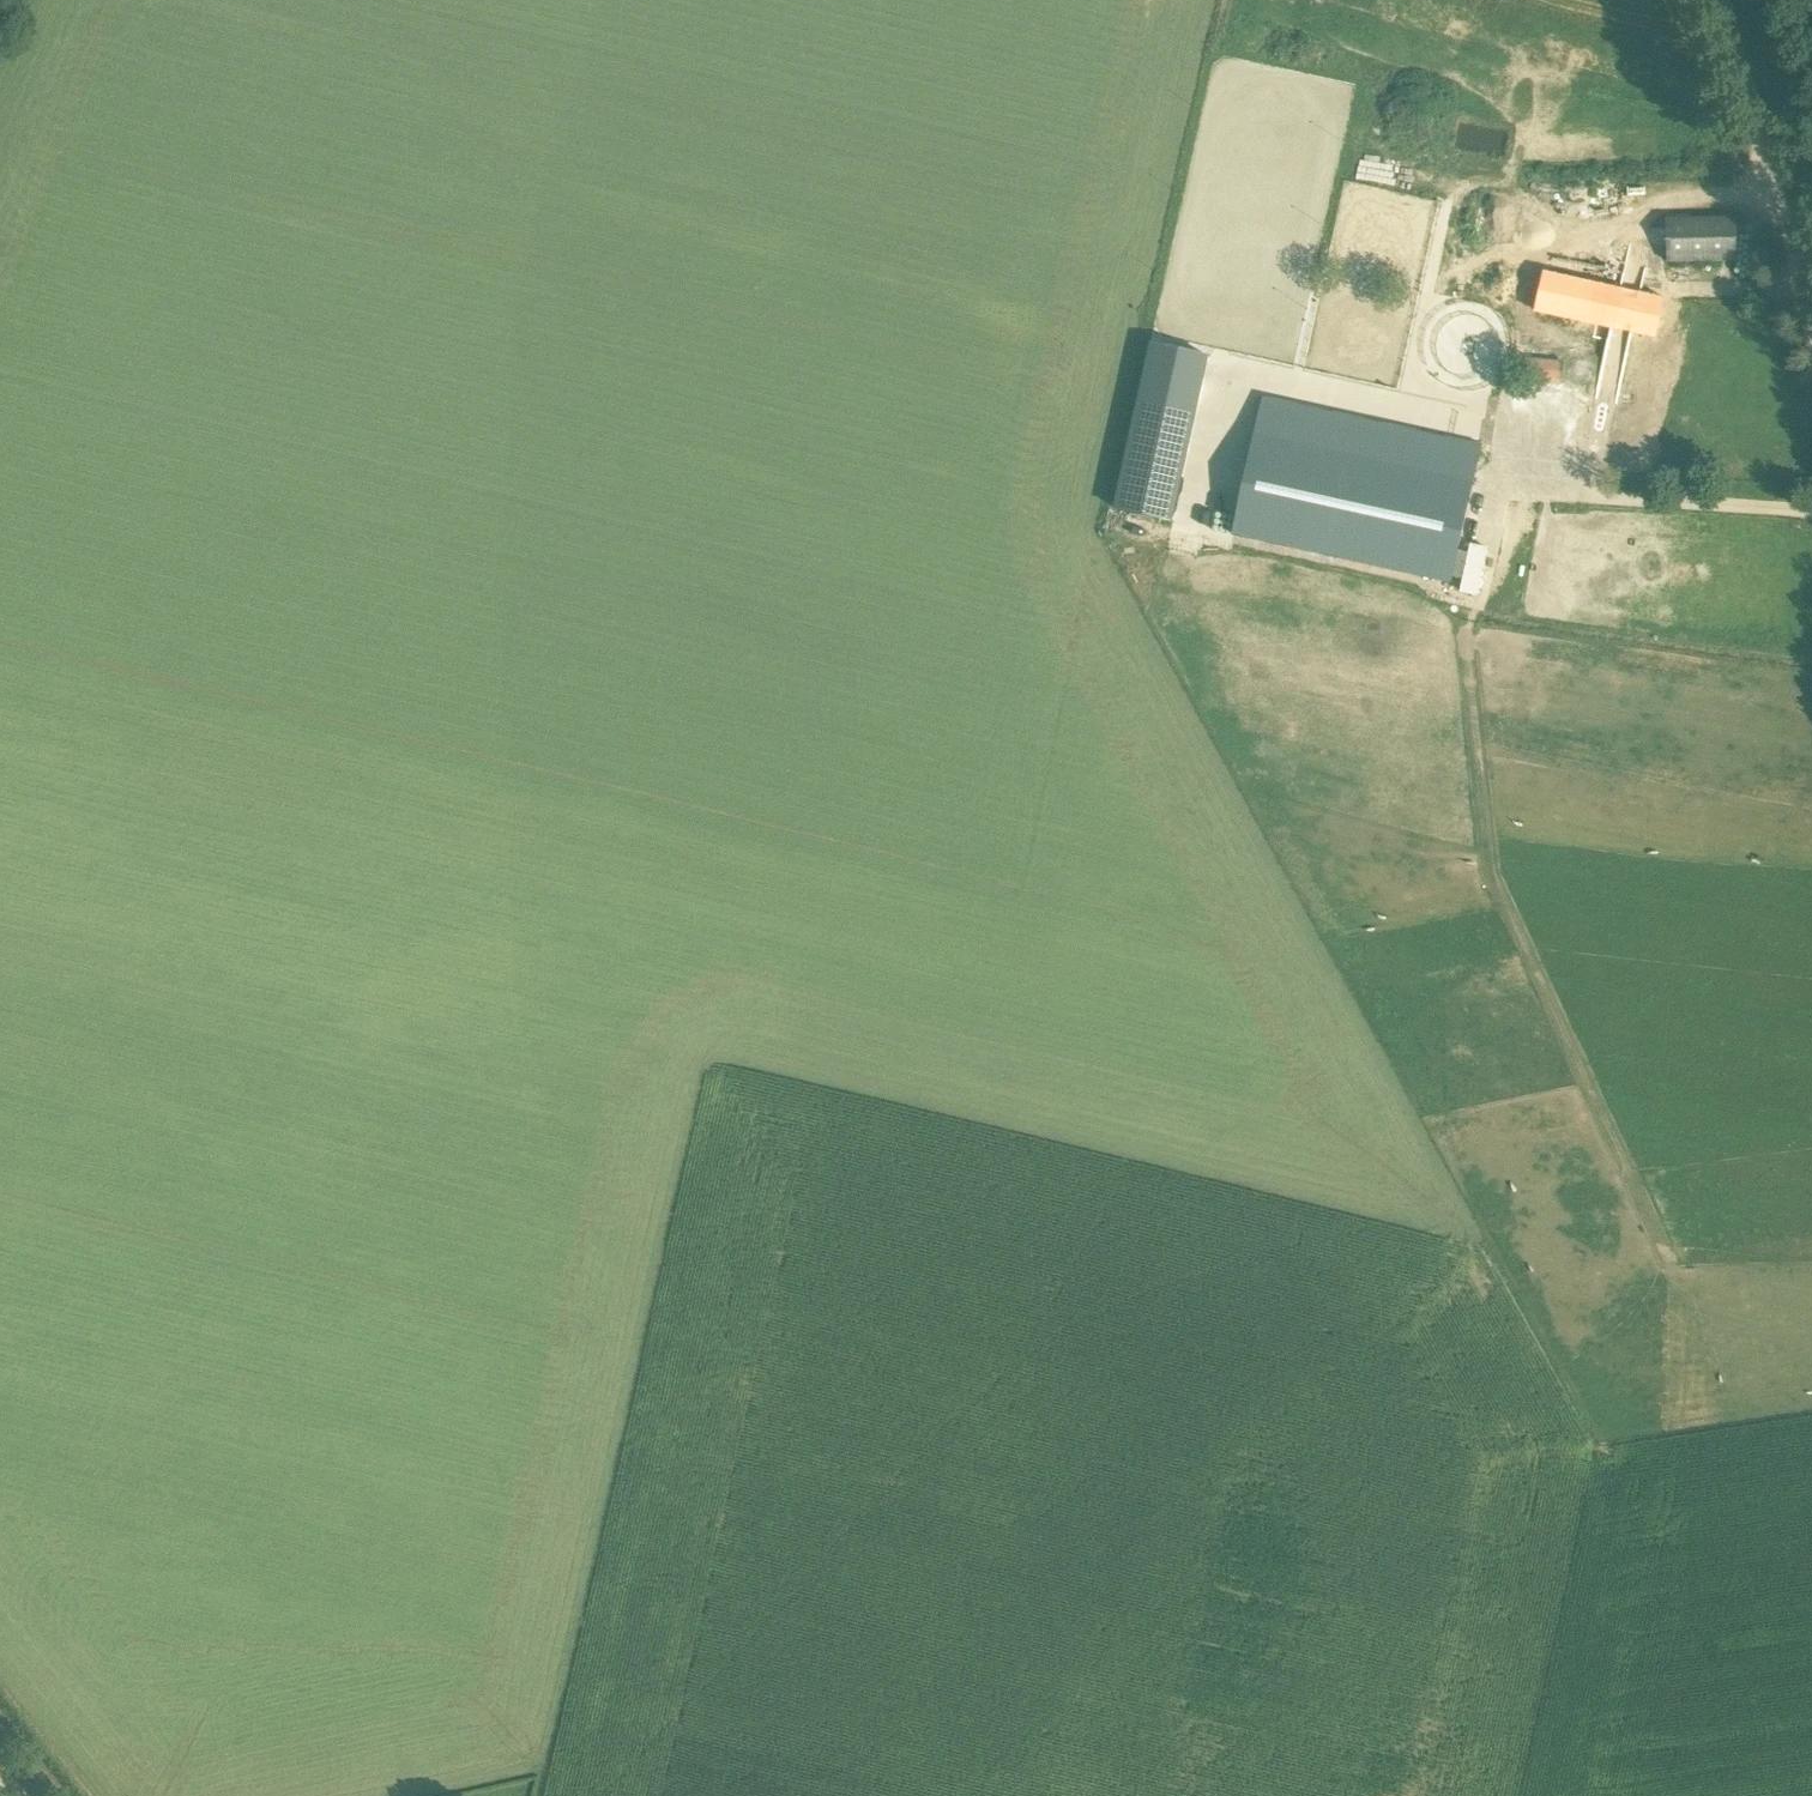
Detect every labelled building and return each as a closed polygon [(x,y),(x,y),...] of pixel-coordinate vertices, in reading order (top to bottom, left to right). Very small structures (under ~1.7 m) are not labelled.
[(1668,261),(1736,260),(1735,217),(1668,218),(1668,261)] [(1545,277),(1536,318),(1611,334),(1620,293),(1545,277)] [(1657,301),(1637,297),(1629,338),(1655,344),(1659,323),(1653,322),(1657,301)] [(1561,385),(1563,360),(1530,357),(1528,382),(1561,385)] [(1145,366),(1140,389),(1199,403),(1204,379),(1145,366)] [(1451,582),(1478,455),(1261,407),(1233,534),(1451,582)] [(1593,433),(1578,434),(1580,477),(1595,476),(1593,433)]
